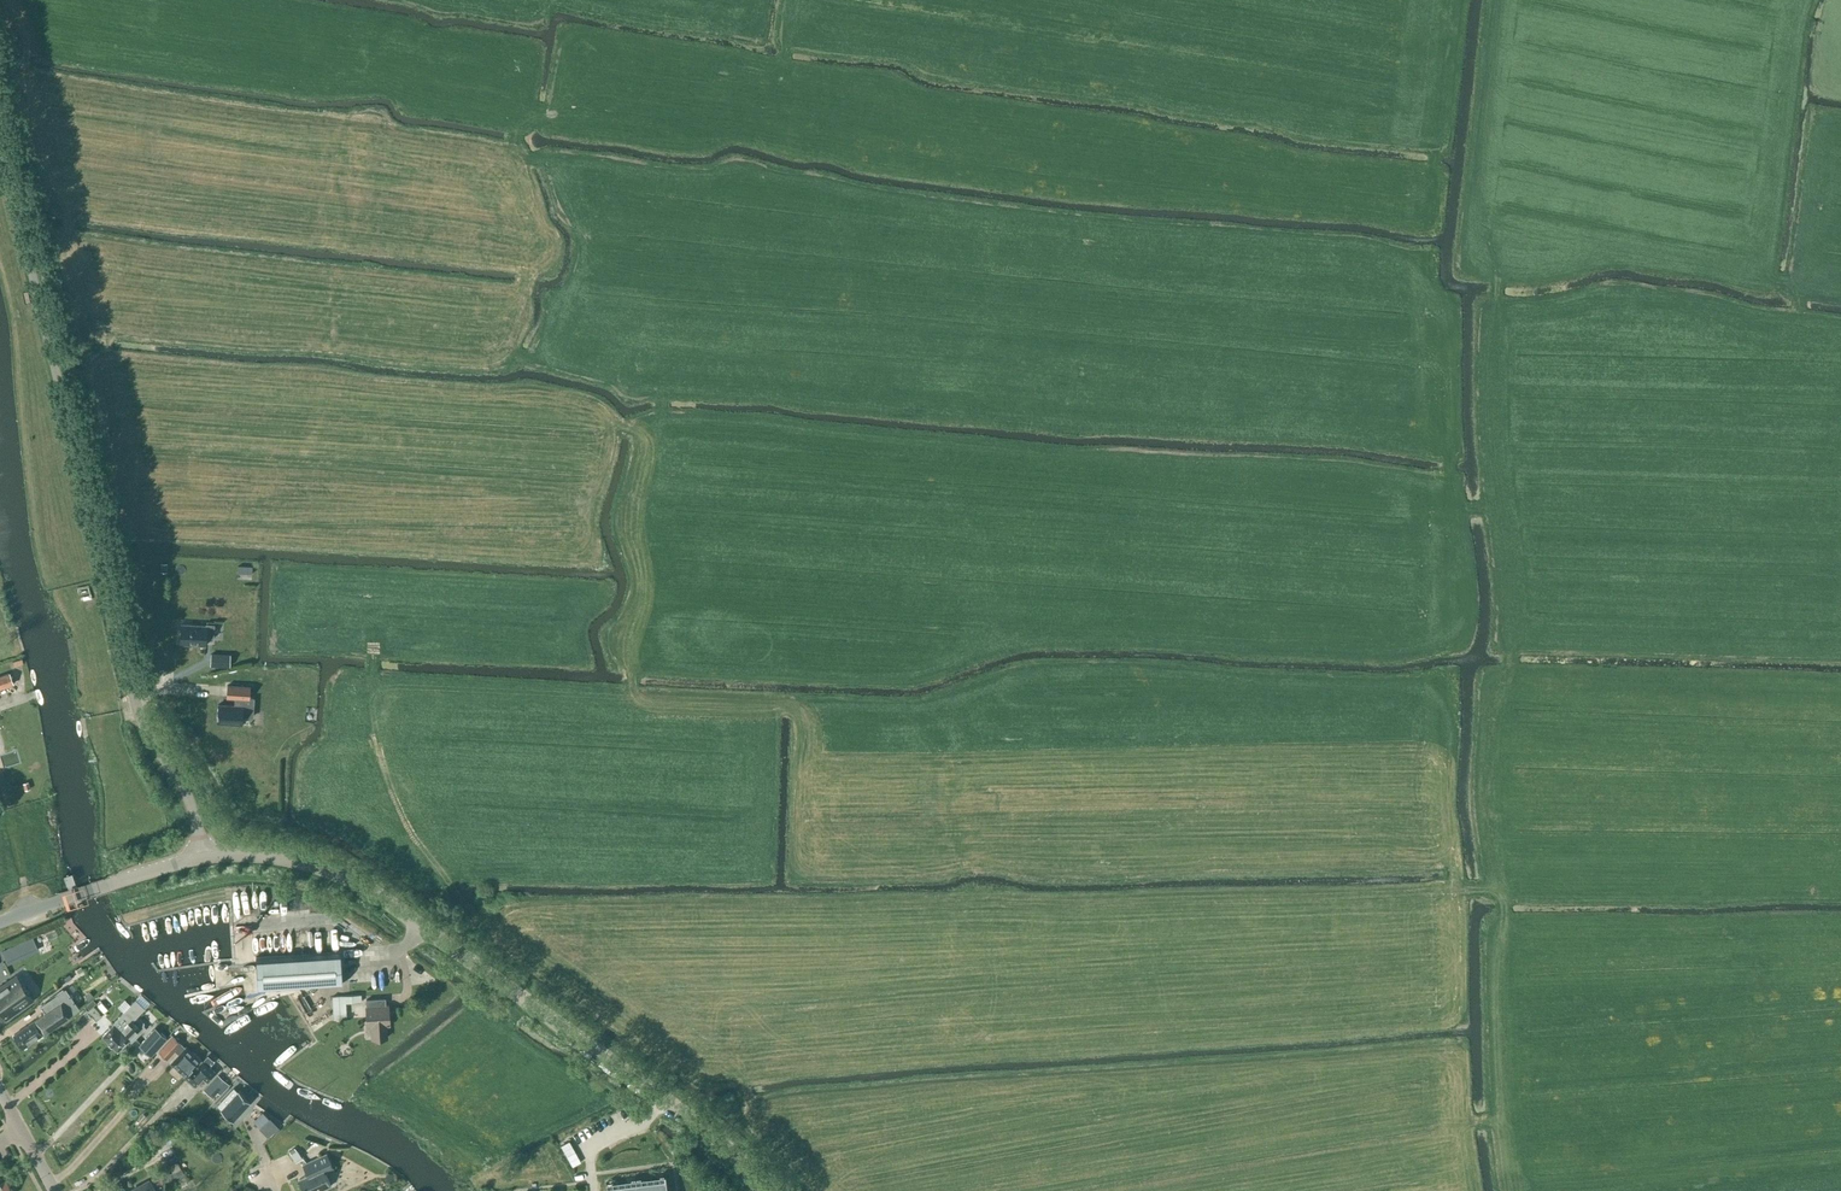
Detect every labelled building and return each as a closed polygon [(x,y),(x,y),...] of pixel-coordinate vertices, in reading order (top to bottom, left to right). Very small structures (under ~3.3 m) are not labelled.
[(180,644),(205,645),(206,638),(213,638),(214,625),(206,624),(206,626),(181,624),(180,644)] [(230,654),(211,653),(210,666),(230,667),(230,654)] [(22,658),(13,661),(14,666),(24,663),(22,658)] [(13,684),(9,673),(0,676),(0,689),(13,684)] [(250,687),(227,685),(226,697),(236,697),(235,706),(218,704),(217,723),(242,724),(243,716),(252,717),(254,699),(250,698),(250,687)] [(68,880),(69,884),(75,882),(72,872),(64,875),(65,881),(68,880)] [(16,944),(2,951),(6,961),(21,954),(16,944)] [(255,956),(257,989),(342,984),(339,951),(255,956)] [(0,986),(0,1016),(4,1021),(34,1001),(16,975),(0,986)] [(70,1015),(69,1015),(78,1008),(65,989),(41,1006),(45,1013),(14,1034),(23,1047),(70,1015)] [(93,996),(90,992),(85,996),(88,1000),(93,996)] [(344,999),(343,996),(336,996),(331,997),(333,1019),(338,1018),(339,1019),(346,1019),(345,1007),(354,1006),(353,998),(344,999)] [(387,1037),(386,1025),(389,1024),(387,1006),(385,1006),(385,998),(366,1000),(367,1026),(371,1026),(372,1038),(387,1037)] [(96,1003),(93,999),(86,1005),(89,1009),(93,1006),(96,1003)] [(113,1024),(114,1025),(128,1039),(128,1040),(131,1042),(143,1030),(132,1020),(144,1009),(136,1001),(113,1024)] [(103,1036),(117,1051),(128,1040),(128,1039),(114,1025),(103,1036)] [(166,1038),(160,1033),(158,1035),(153,1031),(140,1047),(151,1056),(166,1038)] [(184,1076),(192,1068),(190,1066),(194,1062),(196,1064),(201,1060),(193,1053),(191,1054),(173,1037),(159,1051),(167,1059),(175,1051),(178,1054),(170,1063),(184,1076)] [(203,1061),(198,1066),(194,1062),(190,1066),(192,1068),(184,1076),(195,1086),(203,1077),(207,1081),(215,1073),(203,1061)] [(228,1086),(217,1076),(209,1084),(220,1094),(228,1086)] [(239,1090),(235,1086),(221,1101),(225,1104),(222,1108),(233,1119),(251,1100),(239,1089),(239,1090)] [(279,1128),(271,1119),(260,1129),(268,1138),(279,1128)] [(275,1147),(282,1137),(276,1132),(268,1142),(275,1147)] [(561,1146),(566,1156),(575,1152),(569,1141),(561,1146)] [(326,1154),(302,1165),(307,1176),(299,1179),(304,1190),(315,1190),(320,1189),(321,1190),(330,1186),(324,1172),(333,1168),(326,1154)] [(181,1186),(188,1182),(184,1175),(186,1173),(183,1167),(181,1168),(177,1162),(170,1165),(173,1172),(163,1178),(167,1184),(177,1179),(181,1186)] [(665,1178),(607,1186),(608,1190),(666,1190),(665,1178)] [(7,1180),(0,1184),(0,1190),(13,1190),(7,1180)] [(148,1181),(132,1190),(154,1190),(148,1181)]
